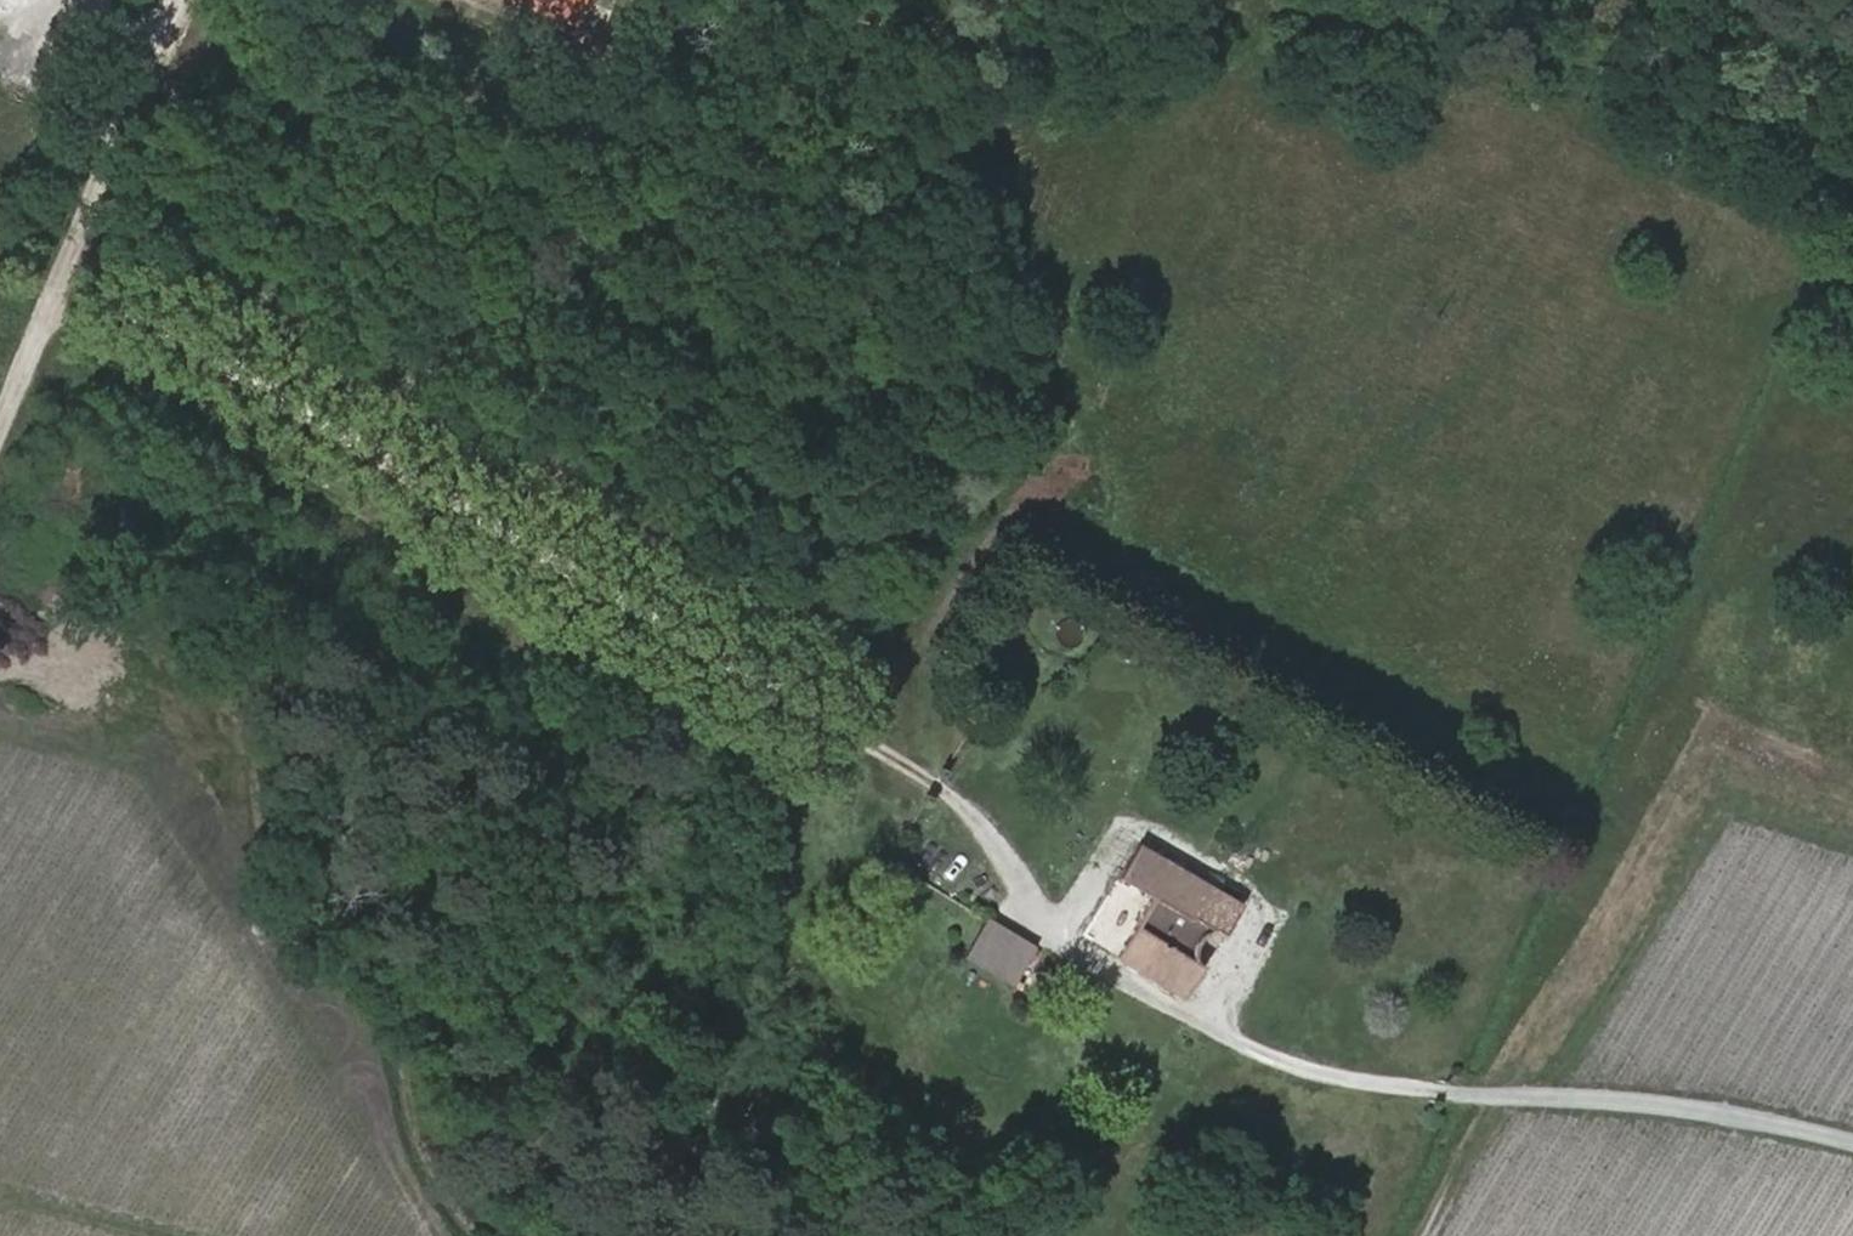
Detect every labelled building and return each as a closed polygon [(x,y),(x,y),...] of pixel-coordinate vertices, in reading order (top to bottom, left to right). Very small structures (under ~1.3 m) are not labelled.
[(585,24),(592,0),(516,0),(515,3),(585,24)] [(1141,843),(1122,875),(1156,894),(1119,956),(1185,997),(1204,966),(1201,963),(1196,955),(1196,947),(1198,938),(1203,932),(1216,926),(1226,932),(1245,902),(1141,843)] [(967,956),(1014,982),(1035,944),(989,919),(967,956)]
